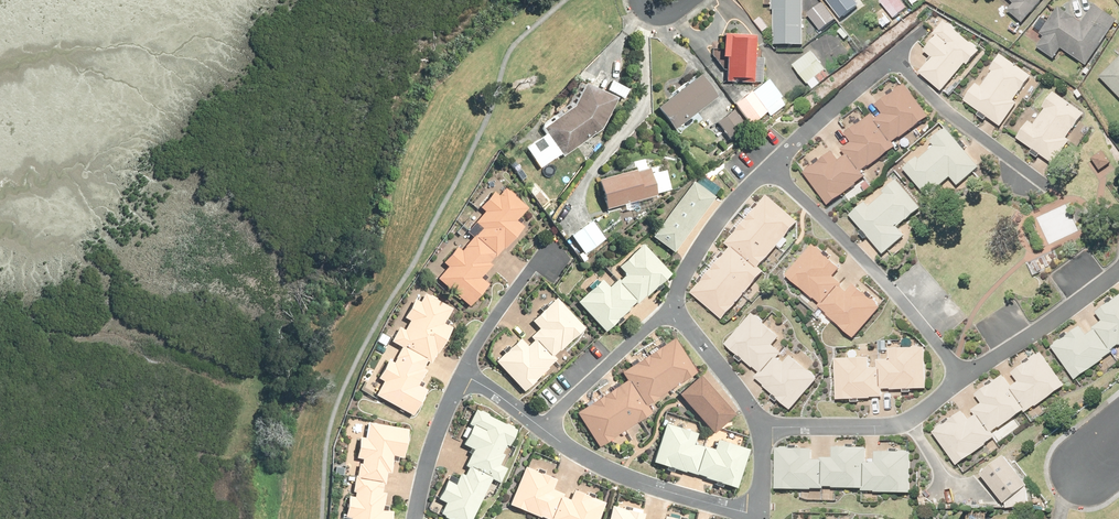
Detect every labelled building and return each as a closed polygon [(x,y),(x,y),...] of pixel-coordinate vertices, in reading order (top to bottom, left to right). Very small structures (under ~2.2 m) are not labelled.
[(778,47),(808,48),(808,0),(776,0),(775,11),(778,12),(778,47)] [(843,15),(859,2),(857,0),(831,0),(843,15)] [(895,19),(910,9),(904,0),(886,0),(883,2),(895,19)] [(1009,11),(1024,24),(1044,0),(1012,0),(1016,3),(1009,11)] [(824,4),(810,16),(823,32),(837,21),(824,4)] [(1046,37),(1039,47),(1055,58),(1063,47),(1088,64),(1118,20),(1097,7),(1086,24),(1061,7),(1042,35),(1046,37)] [(925,70),(923,73),(943,90),(968,62),(971,64),(981,53),(944,22),(943,22),(935,32),(941,37),(929,52),(936,58),(925,70)] [(728,57),(728,81),(753,81),(754,36),(724,36),(724,57),(728,57)] [(814,52),(796,66),(809,84),(828,69),(814,52)] [(980,83),(967,101),(998,123),(1002,126),(1036,79),(1004,56),(997,67),(994,71),(996,73),(986,87),(980,83)] [(1103,76),(1118,92),(1118,61),(1103,76)] [(702,74),(657,107),(675,130),(719,97),(702,74)] [(752,91),(768,110),(772,116),(789,102),(769,78),(752,91)] [(575,106),(544,127),(548,133),(529,147),(541,166),(560,153),(563,157),(603,130),(617,97),(585,83),(575,106)] [(835,153),(805,174),(831,210),(874,179),(868,172),(898,151),(892,142),(926,117),(905,89),(883,105),(890,115),(880,122),(875,116),(872,118),(869,120),(850,134),(847,136),(853,144),(843,151),(848,157),(841,162),(835,153)] [(750,90),(734,104),(752,124),(768,110),(750,90)] [(1023,135),(1019,139),(1035,150),(1050,161),(1054,164),(1088,116),(1057,94),(1046,109),(1048,110),(1043,117),(1038,125),(1032,121),(1023,135)] [(733,110),(718,123),(733,141),(749,129),(733,110)] [(920,157),(906,169),(929,194),(954,171),(962,180),(979,165),(966,150),(948,129),(932,144),(935,148),(922,159),(920,157)] [(1105,151),(1094,158),(1101,169),(1112,162),(1105,151)] [(599,180),(607,210),(658,196),(650,169),(638,172),(637,170),(599,180)] [(692,181),(653,239),(680,257),(719,200),(692,181)] [(924,208),(904,181),(890,191),(892,194),(877,205),(874,201),(857,213),(885,251),(904,238),(897,228),(924,208)] [(450,273),(442,282),(475,307),(490,288),(480,280),(506,246),(510,249),(524,230),(518,226),(530,209),(506,191),(502,196),(495,191),(479,212),(485,216),(481,222),(473,216),(462,230),(474,240),(463,254),(459,250),(444,269),(450,273)] [(697,296),(728,320),(767,272),(760,266),(796,220),(765,195),(726,244),(733,249),(697,296)] [(590,220),(571,234),(583,252),(603,237),(590,220)] [(575,308),(604,339),(675,271),(644,239),(617,265),(625,273),(609,288),(602,282),(575,308)] [(859,277),(823,242),(794,273),(820,297),(828,289),(835,296),(831,300),(840,308),(833,316),(857,338),(883,310),(854,282),(859,277)] [(382,383),(376,394),(413,413),(424,392),(413,386),(434,348),(437,350),(448,329),(442,326),(452,308),(425,293),(421,299),(414,296),(402,319),(408,322),(405,328),(396,323),(387,340),(401,347),(393,363),(388,360),(377,380),(382,383)] [(1083,383),(1118,356),(1118,298),(1100,312),(1106,321),(1096,329),(1098,332),(1092,334),(1087,327),(1064,344),(1057,349),(1083,383)] [(495,371),(526,400),(592,329),(560,299),(534,326),(542,333),(527,350),(521,343),(495,371)] [(757,314),(725,341),(758,378),(764,373),(790,404),(820,379),(798,354),(790,361),(782,352),(778,355),(772,348),(780,341),(757,314)] [(578,412),(600,446),(653,411),(648,404),(697,372),(675,338),(623,372),(628,380),(578,412)] [(838,358),(839,400),(889,399),(889,391),(930,390),(929,352),(896,352),(897,363),(884,363),(884,368),(875,368),(874,357),(838,358)] [(938,430),(963,464),(1003,435),(1000,431),(1029,410),(1032,413),(1067,387),(1060,377),(1044,355),(1018,374),(1024,382),(1019,385),(1009,373),(980,394),(987,403),(976,410),(979,414),(973,415),(968,408),(938,430)] [(702,375),(681,393),(715,432),(737,413),(702,375)] [(442,513),(455,518),(470,518),(491,476),(500,480),(507,466),(501,464),(519,427),(476,406),(467,424),(472,426),(462,446),(471,450),(464,464),(469,467),(466,474),(461,472),(455,485),(448,481),(440,497),(448,501),(442,513)] [(655,422),(642,462),(734,492),(748,450),(712,439),(709,449),(688,442),(691,434),(655,422)] [(353,518),(392,518),(394,512),(384,510),(387,493),(382,493),(388,467),(391,467),(394,453),(406,456),(411,430),(375,423),(372,439),(365,438),(362,457),(366,458),(363,472),(358,474),(355,489),(358,490),(357,495),(351,494),(347,515),(354,516),(353,518)] [(778,449),(777,491),(827,493),(827,488),(863,489),(863,493),(907,494),(908,455),(876,454),(876,464),(870,463),(870,448),(834,447),(834,458),(821,457),(821,461),(815,459),(815,450),(778,449)] [(1007,456),(984,473),(1008,504),(1030,486),(1013,464),(1007,456)] [(501,499),(541,518),(600,518),(608,503),(575,487),(570,496),(550,486),(554,478),(520,461),(501,499)] [(606,518),(645,518),(646,513),(611,503),(606,518)]
